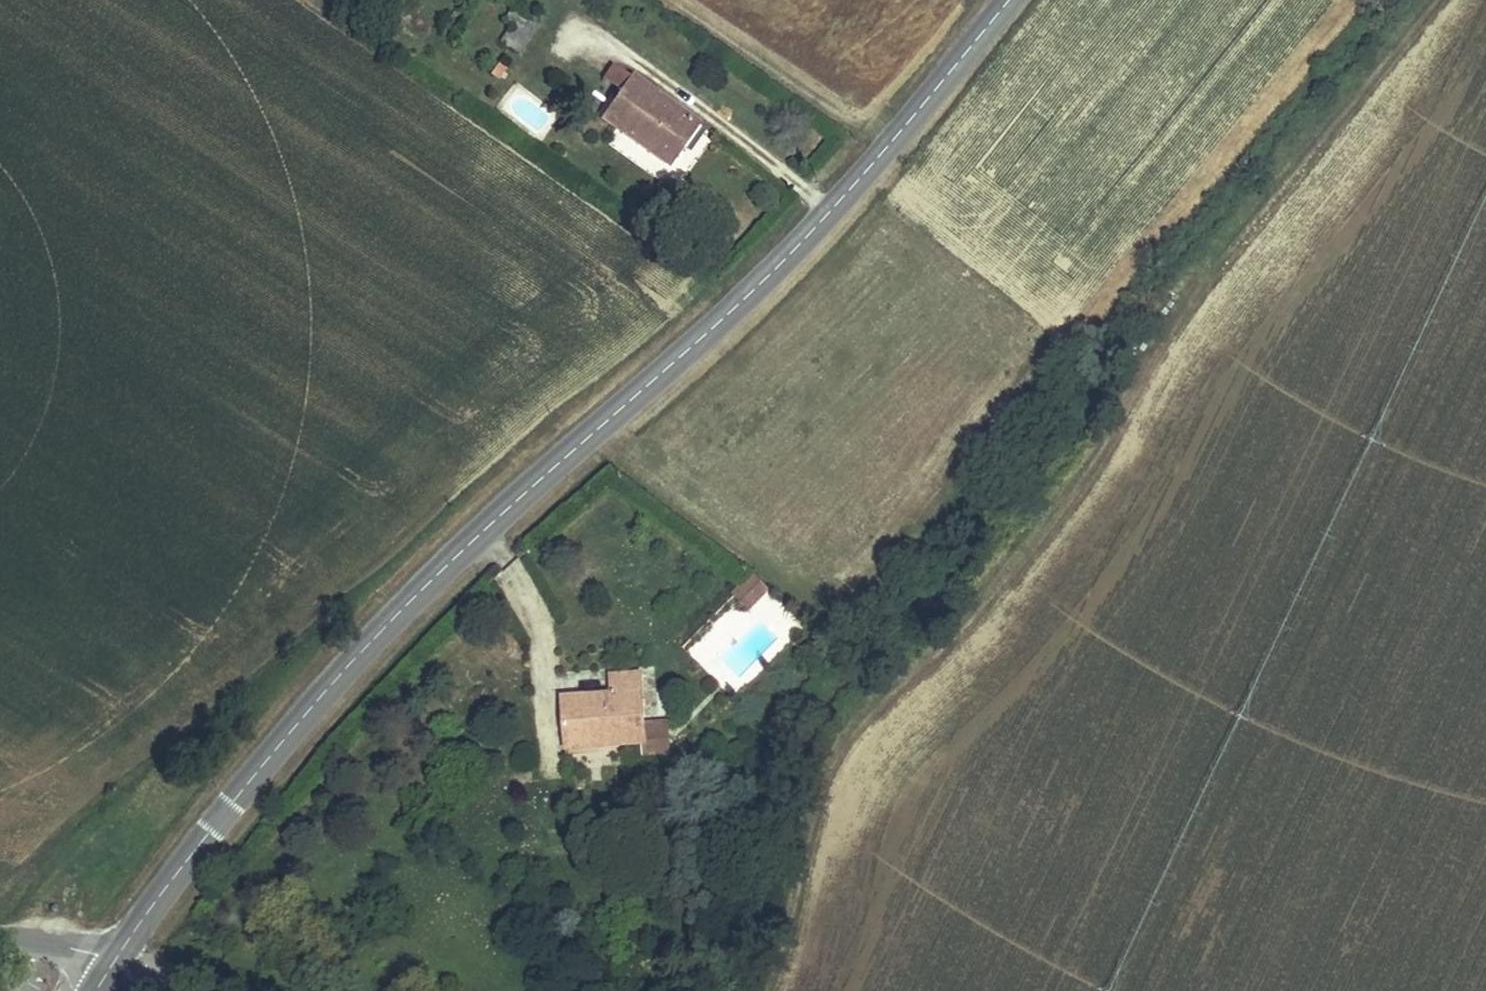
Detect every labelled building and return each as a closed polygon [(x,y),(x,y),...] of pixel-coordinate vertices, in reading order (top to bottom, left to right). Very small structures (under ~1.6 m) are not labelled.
[(521,57),(538,27),(517,15),(500,45),(521,57)] [(615,90),(625,77),(609,65),(598,77),(615,90)] [(595,120),(665,169),(695,126),(625,77),(615,90),(595,120)] [(752,605),(770,587),(756,573),(738,590),(752,605)] [(573,713),(578,754),(611,750),(612,758),(653,753),(660,752),(658,734),(652,683),(622,687),(624,706),(573,713)] [(682,766),(678,731),(658,734),(660,752),(653,753),(655,769),(682,766)]
